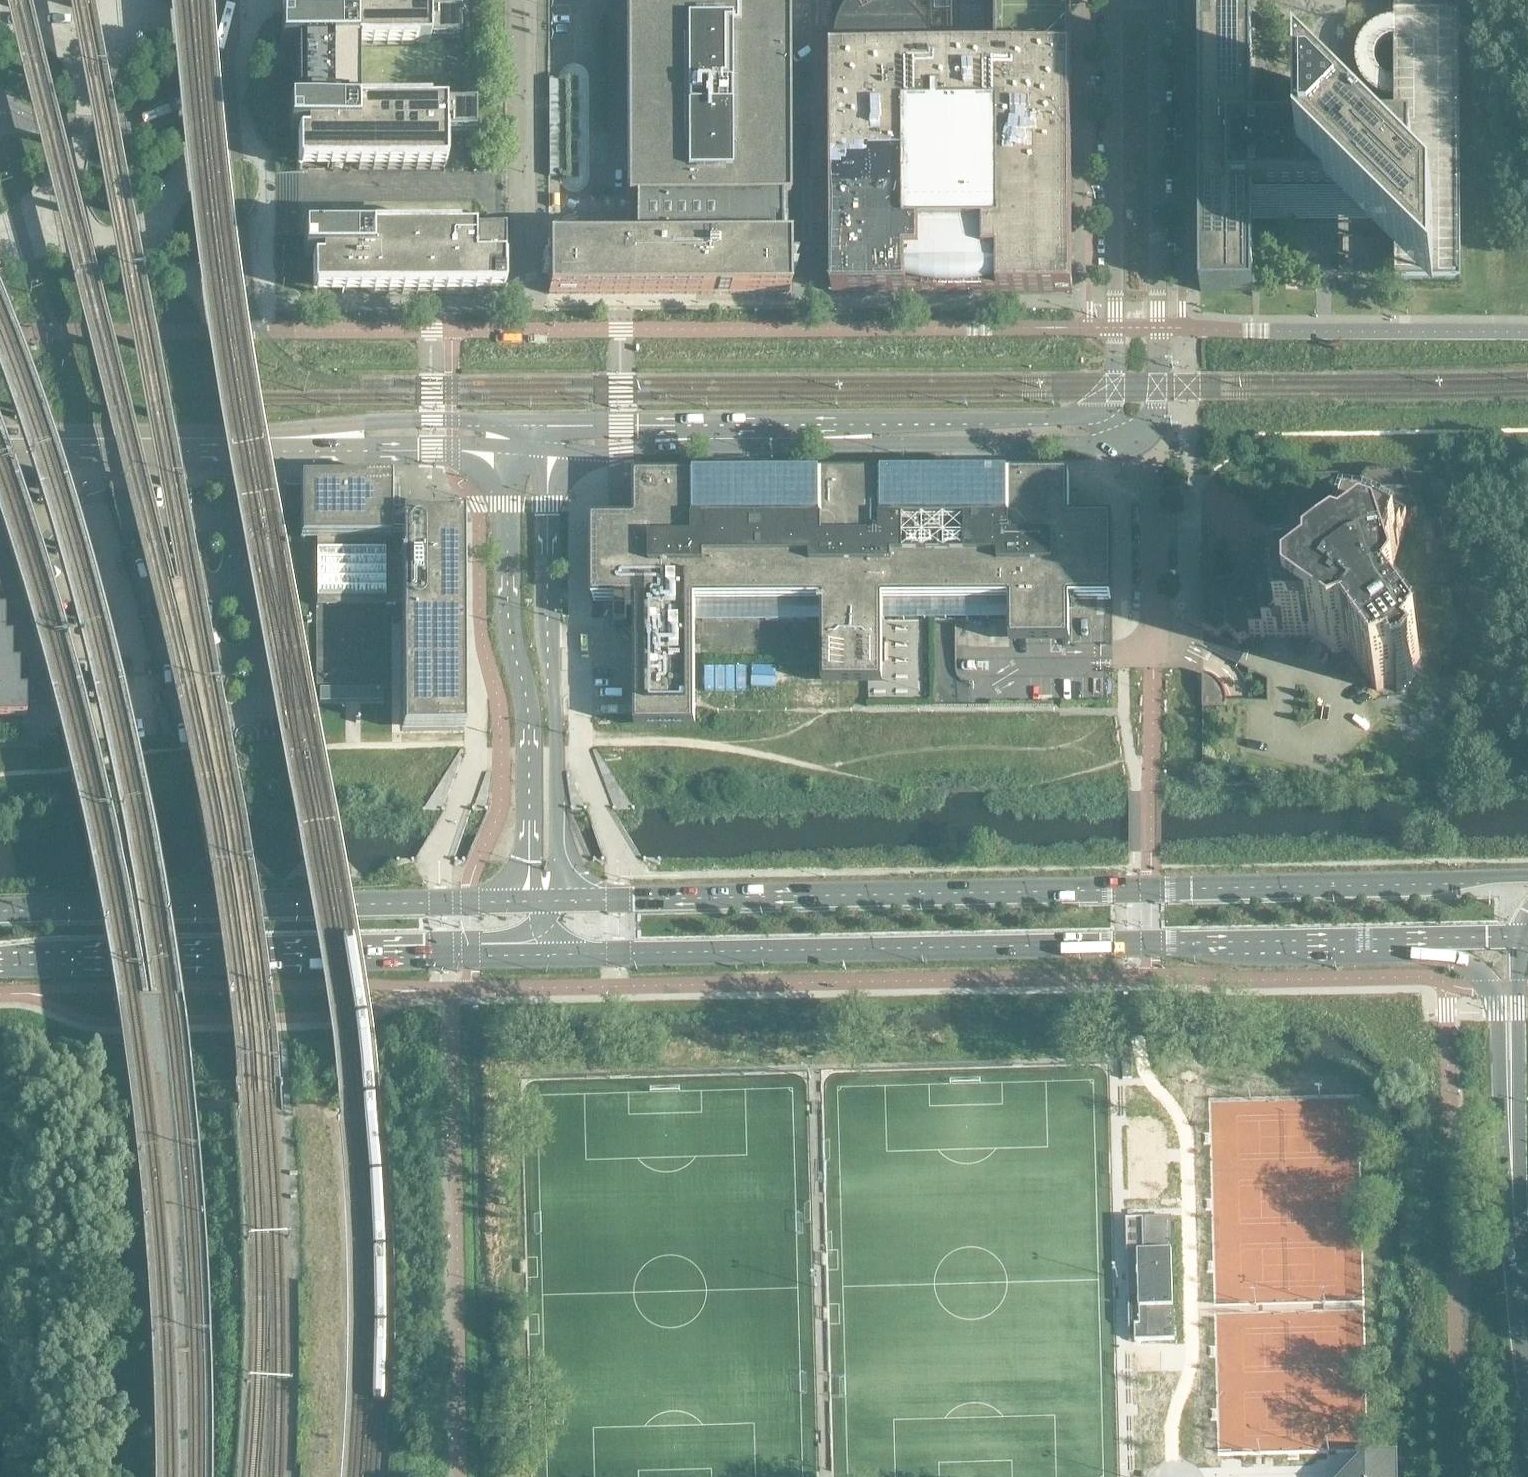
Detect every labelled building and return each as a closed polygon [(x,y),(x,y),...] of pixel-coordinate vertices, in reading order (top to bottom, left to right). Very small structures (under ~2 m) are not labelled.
[(289,109),(289,132),(298,132),(298,138),(298,140),(298,169),(298,235),(303,235),(303,257),(304,257),(321,257),(323,257),(323,253),(341,253),(340,258),(375,258),(375,235),(473,235),(473,233),(473,232),(472,33),(463,33),(463,42),(444,42),(444,0),(328,0),(328,42),(297,42),(298,109),(289,109)] [(787,0),(625,0),(626,200),(635,200),(635,240),(548,240),(548,294),(788,293),(788,239),(780,240),(780,200),(788,200),(787,0)] [(1072,136),(1071,51),(1071,0),(996,0),(996,52),(953,52),(938,52),(936,47),(935,44),(931,37),(930,35),(927,30),(924,26),(922,23),(917,17),(913,13),(908,9),(905,6),(901,3),(898,1),(895,0),(858,0),(857,1),(854,2),(852,4),(850,6),(848,9),(846,12),(844,14),(842,17),(841,21),(839,26),(837,30),(836,33),(836,38),(835,43),(835,47),(834,52),(831,52),(832,293),(1072,292),(1072,136)] [(951,0),(935,0),(935,11),(951,10),(951,0)] [(1213,13),(1199,13),(1200,138),(1200,292),(1253,291),(1253,190),(1316,189),(1316,191),(1317,192),(1318,194),(1319,195),(1320,195),(1321,196),(1322,196),(1324,196),(1325,196),(1327,195),(1328,195),(1329,194),(1394,259),(1395,281),(1418,281),(1434,298),(1434,281),(1460,281),(1459,12),(1440,12),(1440,0),(1213,0),(1213,13)] [(503,293),(503,261),(503,233),(474,233),(473,233),(473,232),(472,232),(372,233),(304,233),(304,235),(304,257),(321,257),(321,263),(313,263),(313,293),(372,293),(503,293)] [(1462,767),(1461,490),(1444,473),(1407,473),(1367,473),(1219,474),(1201,491),(1202,586),(1202,626),(1202,629),(1203,630),(1203,674),(1202,675),(1202,768),(1219,785),(1445,784),(1462,767)] [(882,684),(882,600),(1009,599),(1009,643),(1070,642),(1070,599),(1111,599),(1113,599),(1112,517),(1111,517),(1069,517),(1069,476),(1069,474),(1008,474),(1008,476),(882,476),(882,475),(821,475),(821,476),(730,477),(729,476),(728,475),(726,475),(725,475),(724,476),(723,477),(695,477),(695,475),(634,476),(634,477),(634,519),(593,519),(591,519),(591,601),(635,601),(635,728),(695,728),(695,622),(822,621),(822,684),(882,684)] [(464,731),(463,515),(400,515),(400,518),(391,518),(391,476),(299,477),(299,483),(300,540),(316,540),(316,606),(385,605),(401,605),(401,720),(401,731),(464,731)] [(385,684),(385,605),(316,606),(316,684),(385,684)] [(5,609),(0,609),(0,717),(26,716),(26,689),(19,689),(19,662),(12,662),(12,635),(5,635),(5,609)] [(1154,1183),(1154,1159),(1144,1159),(1145,1183),(1154,1183)] [(1162,1211),(1161,1186),(1148,1186),(1149,1212),(1162,1211)] [(1174,1340),(1170,1218),(1144,1219),(1145,1252),(1137,1252),(1139,1308),(1147,1308),(1148,1341),(1174,1340)] [(1395,1453),(1365,1454),(1343,1476),(1396,1476),(1395,1453)]
